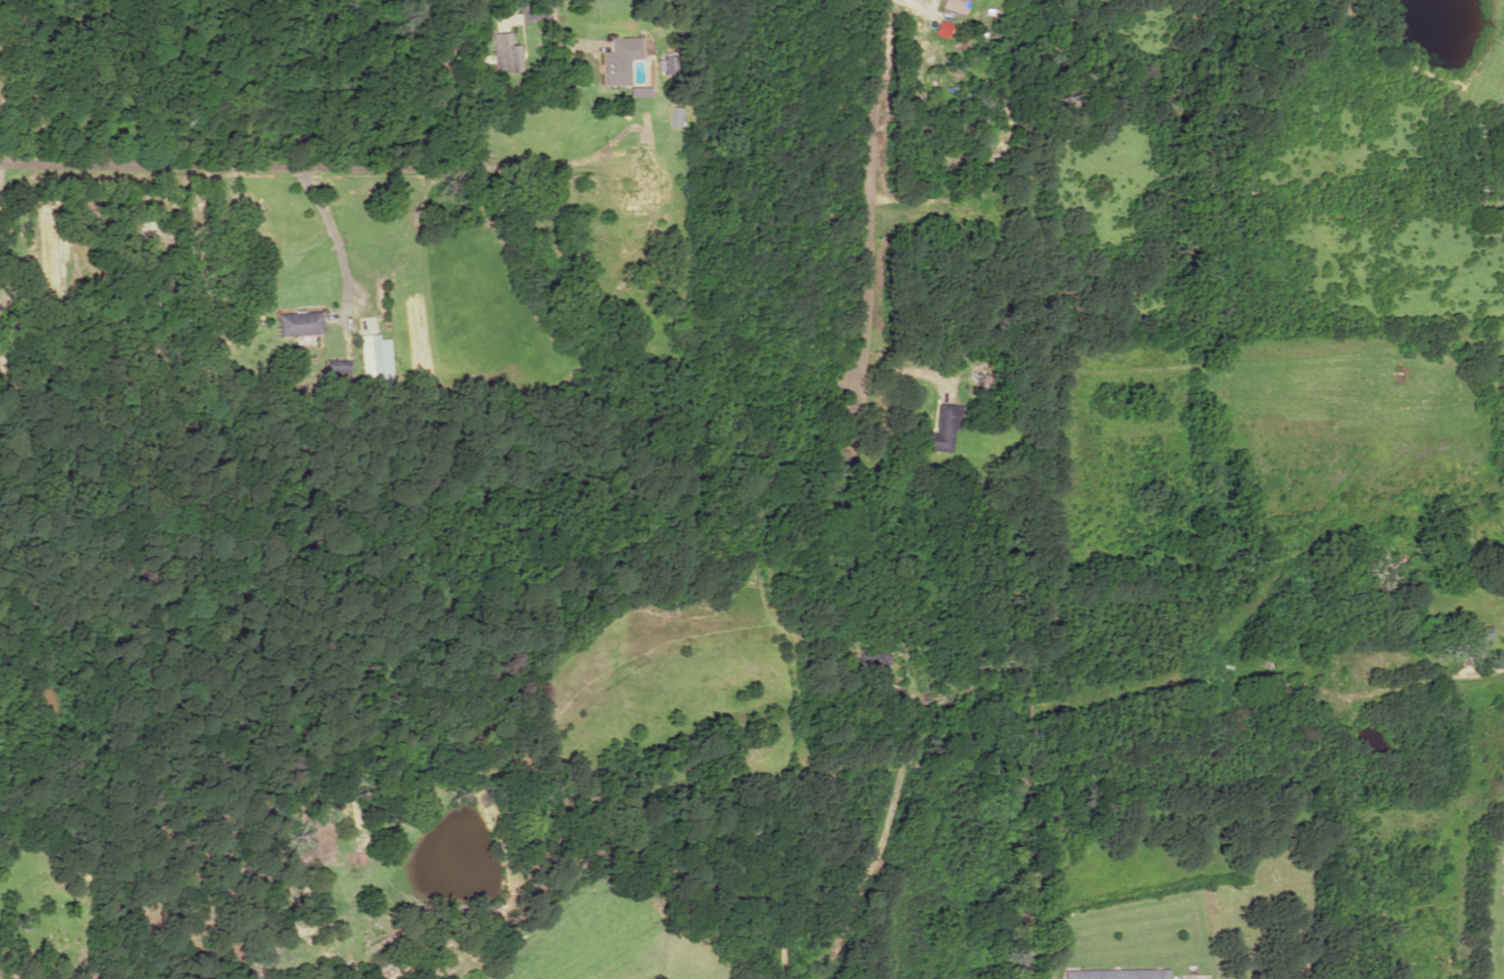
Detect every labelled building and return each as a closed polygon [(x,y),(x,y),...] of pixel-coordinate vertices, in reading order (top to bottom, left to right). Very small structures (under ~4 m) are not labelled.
[(939,7),(962,13),(965,0),(941,0),(939,7)] [(520,43),(511,44),(510,31),(491,32),(493,71),(521,70),(520,43)] [(602,50),(602,84),(629,85),(629,58),(641,58),(641,37),(610,37),(609,50),(602,50)] [(669,126),(680,127),(682,107),(671,106),(669,126)] [(278,335),(322,334),(321,311),(278,312),(278,335)] [(360,334),(363,388),(392,387),(389,337),(378,338),(378,333),(360,334)] [(958,404),(937,402),(935,431),(922,430),(920,449),(953,451),(958,404)] [(1484,640),(1490,640),(1490,625),(1471,625),(1471,657),(1484,657),(1484,640)] [(1063,978),(1167,978),(1167,969),(1063,969),(1063,978)]
